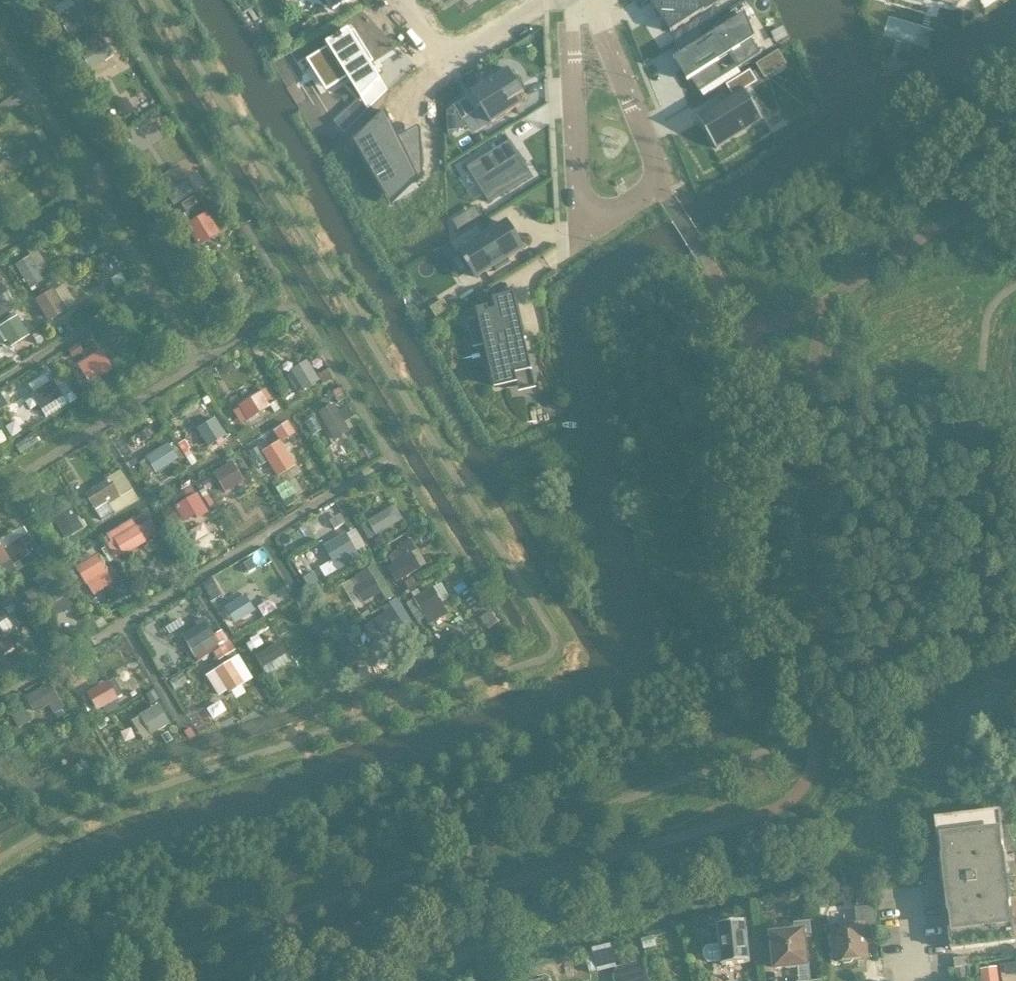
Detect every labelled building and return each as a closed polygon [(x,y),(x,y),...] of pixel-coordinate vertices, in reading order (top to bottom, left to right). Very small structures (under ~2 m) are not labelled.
[(334,11),(350,0),(327,0),(334,11)] [(651,2),(670,33),(718,3),(716,0),(655,0),(651,2)] [(89,26),(77,5),(58,17),(70,38),(89,26)] [(718,31),(674,59),(688,81),(691,79),(699,92),(701,92),(698,88),(722,73),(716,63),(729,55),(738,68),(761,54),(753,40),(756,38),(746,14),(739,18),(735,12),(714,25),(718,31)] [(329,47),(312,58),(331,89),(348,78),(363,100),(381,82),(370,64),(373,62),(354,32),(351,33),(349,30),(327,44),(329,47)] [(91,69),(118,53),(110,39),(82,55),(91,69)] [(491,83),(453,106),(454,107),(463,122),(482,110),(491,124),(523,104),(519,99),(525,95),(508,68),(489,79),(491,83)] [(706,112),(705,113),(724,144),(725,143),(762,120),(762,121),(763,120),(745,90),(757,82),(750,71),(727,85),(733,95),(706,113),(706,112)] [(454,107),(447,111),(448,137),(466,126),(463,122),(454,107)] [(386,111),(356,140),(381,183),(392,203),(414,183),(415,182),(424,175),(422,143),(420,143),(420,144),(419,144),(410,130),(394,139),(390,133),(392,131),(389,125),(392,124),(386,111)] [(603,142),(623,136),(621,128),(600,134),(603,142)] [(511,141),(468,168),(489,202),(532,175),(511,141)] [(195,193),(187,178),(178,183),(172,173),(158,181),(173,206),(195,193)] [(220,235),(208,214),(186,227),(198,248),(220,235)] [(460,216),(452,221),(458,231),(467,226),(460,216)] [(479,225),(451,243),(458,255),(462,253),(478,278),(494,267),(496,270),(510,261),(508,259),(523,249),(507,223),(486,236),(479,225)] [(44,280),(30,257),(15,266),(29,289),(44,280)] [(0,285),(0,311),(12,304),(0,285)] [(66,312),(53,290),(36,300),(48,323),(66,312)] [(444,299),(430,308),(436,318),(450,310),(444,299)] [(475,318),(467,320),(473,348),(475,348),(474,346),(486,343),(492,370),(490,371),(491,377),(492,377),(493,382),(495,382),(497,387),(516,383),(515,377),(517,377),(516,372),(530,368),(523,339),(527,339),(525,331),(521,331),(516,309),(517,308),(516,307),(514,300),(496,304),(498,311),(489,313),(488,309),(474,313),(475,318)] [(17,318),(0,328),(0,330),(10,348),(29,337),(17,318)] [(106,375),(95,357),(78,367),(90,385),(106,375)] [(317,380),(306,363),(293,371),(293,373),(288,376),(296,389),(301,386),(303,389),(317,380)] [(68,405),(53,382),(30,396),(45,419),(68,405)] [(270,408),(266,402),(271,399),(265,391),(239,407),(248,421),(270,408)] [(345,424),(353,420),(347,409),(339,414),(335,405),(319,415),(335,441),(350,432),(345,424)] [(214,416),(195,428),(198,432),(193,436),(198,443),(203,440),(208,447),(226,435),(214,416)] [(279,469),(288,464),(275,442),(269,446),(265,441),(249,451),(255,461),(269,454),(279,469)] [(167,443),(145,457),(155,473),(177,460),(167,443)] [(236,477),(231,467),(219,474),(225,484),(236,477)] [(108,479),(84,493),(95,511),(108,503),(115,514),(126,508),(108,479)] [(208,515),(197,496),(175,508),(184,524),(195,518),(197,521),(208,515)] [(78,523),(68,506),(51,515),(61,533),(78,523)] [(396,526),(387,511),(368,522),(377,537),(396,526)] [(114,539),(124,557),(146,544),(136,526),(114,539)] [(37,551),(27,535),(3,550),(12,565),(37,551)] [(352,553),(356,550),(347,535),(325,547),(334,563),(336,562),(340,569),(356,560),(352,553)] [(421,568),(413,554),(395,565),(404,579),(421,568)] [(114,584),(97,557),(76,570),(86,587),(88,586),(95,596),(114,584)] [(376,563),(350,579),(365,603),(383,592),(388,600),(396,595),(376,563)] [(36,595),(45,610),(66,597),(56,582),(36,595)] [(433,587),(415,598),(431,624),(449,613),(433,587)] [(253,611),(245,597),(227,608),(235,621),(253,611)] [(377,620),(365,627),(376,645),(405,627),(391,603),(373,614),(377,620)] [(214,637),(203,620),(195,624),(197,627),(181,637),(191,652),(214,637)] [(269,627),(248,640),(260,662),(266,659),(261,651),(277,641),(269,627)] [(285,656),(286,655),(282,650),(260,664),(263,669),(268,666),(272,672),(289,662),(285,656)] [(227,661),(205,675),(218,694),(226,689),(228,692),(241,684),(227,661)] [(97,710),(118,697),(109,683),(89,696),(97,710)] [(57,699),(48,684),(27,697),(36,711),(38,710),(42,717),(62,705),(58,698),(57,699)] [(169,726),(157,706),(139,717),(151,736),(169,726)] [(1005,854),(1000,811),(936,819),(941,861),(940,862),(940,863),(1007,855),(1006,854),(1005,854)] [(1012,898),(1007,855),(940,863),(945,906),(1012,898)] [(824,893),(811,894),(813,909),(826,907),(824,893)] [(1015,942),(1011,900),(1012,900),(1012,898),(945,906),(945,908),(946,908),(951,950),(1015,942)] [(858,925),(832,928),(835,962),(841,961),(844,964),(851,963),(853,960),(868,958),(866,941),(878,939),(874,907),(856,909),(858,925)] [(704,950),(703,953),(703,957),(705,960),(708,963),(712,963),(722,962),(722,964),(722,965),(750,962),(746,922),(718,926),(720,945),(710,946),(706,947),(704,950)] [(795,924),(796,931),(771,934),(772,935),(771,936),(773,955),(774,955),(775,968),(785,967),(787,968),(796,968),(797,966),(807,965),(804,938),(811,937),(810,922),(795,924)] [(616,966),(611,945),(593,949),(598,971),(616,966)] [(593,949),(584,951),(589,973),(598,971),(593,949)] [(969,966),(968,957),(953,959),(955,968),(969,966)] [(643,961),(616,968),(613,978),(613,980),(650,980),(643,961)] [(957,980),(971,978),(970,967),(955,969),(957,980)] [(996,968),(982,970),(983,980),(997,980),(996,968)]
